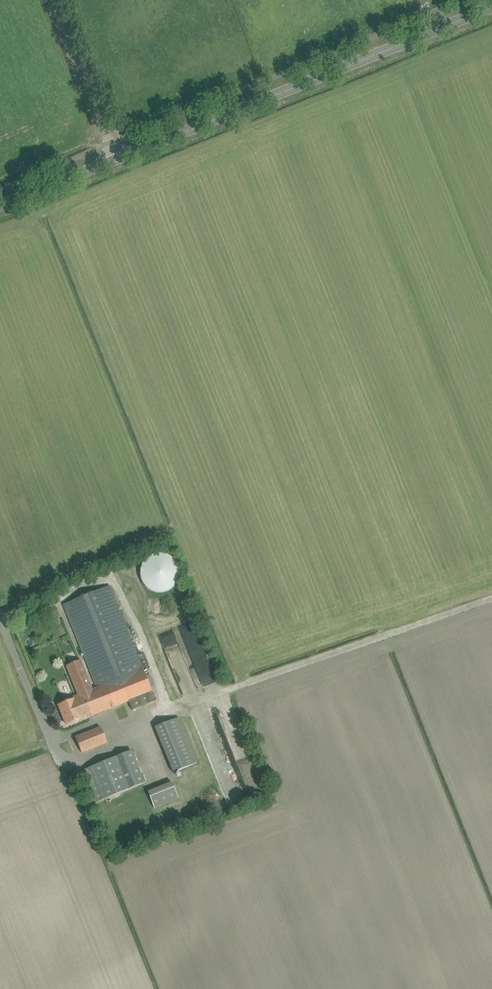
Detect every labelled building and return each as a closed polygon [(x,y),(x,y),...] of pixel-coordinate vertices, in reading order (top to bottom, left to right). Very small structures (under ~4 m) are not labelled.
[(140,571),(140,573),(140,574),(140,576),(140,578),(141,579),(141,581),(142,582),(143,584),(144,585),(145,586),(146,587),(148,588),(149,589),(151,590),(152,591),(154,591),(156,592),(157,592),(159,592),(161,592),(162,592),(164,591),(166,591),(167,590),(169,590),(170,589),(172,588),(173,586),(174,585),(175,584),(176,582),(177,581),(177,579),(178,578),(178,576),(179,574),(179,573),(179,571),(178,569),(178,568),(178,566),(177,564),(176,563),(175,561),(174,560),(173,559),(172,558),(170,557),(169,556),(167,555),(166,554),(164,554),(163,553),(161,553),(159,553),(157,553),(156,553),(154,554),(152,554),(151,555),(149,556),(148,556),(147,558),(145,559),(144,560),(143,561),(142,563),(141,564),(141,566),(140,567),(140,569),(140,571)] [(138,574),(109,585),(64,604),(98,687),(93,689),(82,662),(68,668),(79,695),(73,697),(74,699),(59,705),(66,724),(88,715),(89,717),(129,701),(132,710),(156,701),(186,689),(147,592),(145,593),(138,574)] [(181,628),(202,688),(216,683),(195,623),(181,628)] [(155,727),(174,773),(198,763),(179,717),(155,727)] [(101,727),(85,733),(76,737),(82,752),(91,748),(107,742),(101,727)] [(131,750),(91,767),(81,770),(95,803),(144,783),(131,750)] [(147,791),(154,809),(178,799),(171,782),(147,791)]
